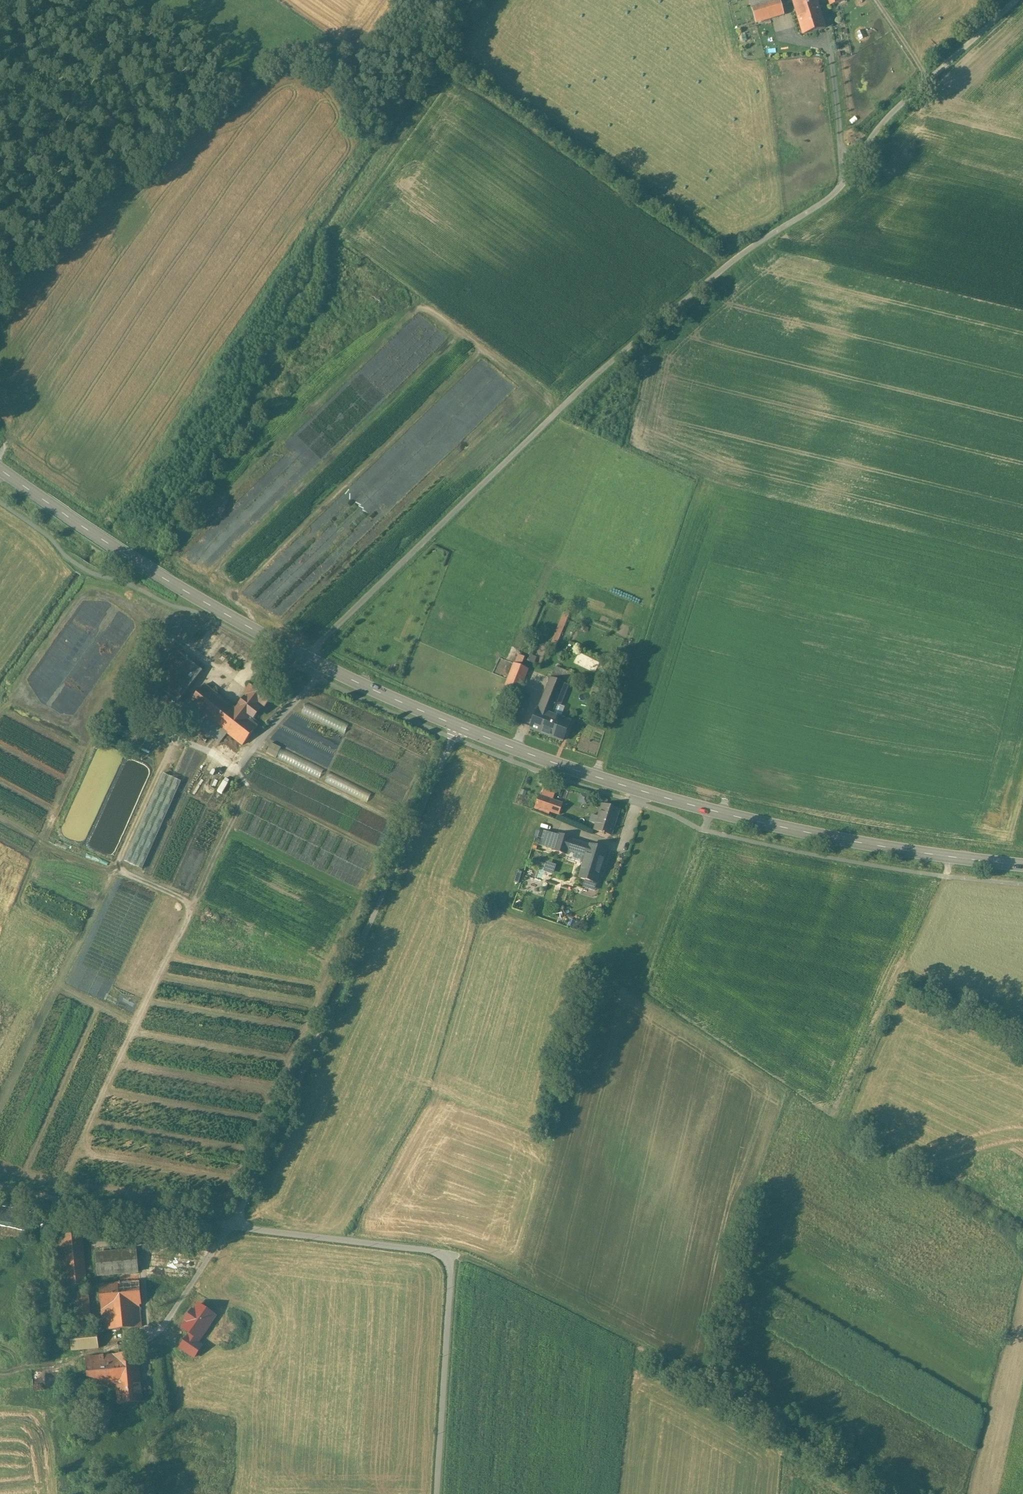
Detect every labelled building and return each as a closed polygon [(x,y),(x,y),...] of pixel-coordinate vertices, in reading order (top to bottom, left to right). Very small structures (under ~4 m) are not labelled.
[(751,8),(756,24),(783,15),(779,0),(777,0),(751,8)] [(803,35),(825,28),(817,0),(792,0),(803,35)] [(538,624),(532,640),(557,648),(569,610),(544,602),(539,619),(546,621),(544,626),(538,624)] [(178,652),(153,684),(177,703),(202,671),(178,652)] [(527,669),(514,664),(505,687),(518,692),(527,669)] [(572,674),(555,667),(551,678),(568,685),(572,674)] [(568,685),(551,678),(538,710),(552,715),(556,705),(560,706),(568,685)] [(274,694),(256,680),(245,694),(247,695),(255,702),(259,705),(263,708),(268,702),(270,704),(276,697),(273,695),(274,694)] [(236,710),(204,685),(189,704),(227,734),(242,715),(236,710)] [(255,702),(247,695),(236,710),(242,715),(244,716),(255,702)] [(259,705),(255,702),(244,716),(248,719),(250,716),(254,718),(260,710),(257,708),(259,705)] [(227,734),(189,704),(181,714),(219,744),(227,734)] [(538,710),(530,728),(562,741),(569,722),(552,715),(538,710)] [(244,716),(242,715),(227,734),(242,745),(257,726),(248,719),(244,716)] [(281,748),(271,744),(266,754),(276,759),(277,758),(281,749),(281,748)] [(323,770),(281,749),(277,758),(319,778),(323,770)] [(371,794),(329,773),(325,781),(367,802),(371,794)] [(181,781),(163,774),(125,861),(142,868),(181,781)] [(556,787),(547,783),(542,797),(552,800),(556,787)] [(542,797),(539,796),(535,807),(549,811),(550,812),(558,815),(562,804),(552,800),(542,797)] [(619,810),(602,804),(598,817),(592,815),(590,822),(596,824),(594,831),(603,834),(604,835),(605,834),(611,836),(619,810)] [(549,811),(535,807),(534,810),(548,815),(549,811)] [(572,839),(557,835),(553,850),(567,855),(568,851),(572,840),(572,839)] [(589,845),(572,840),(568,851),(586,856),(589,845)] [(606,850),(589,845),(586,856),(585,857),(579,878),(585,880),(596,884),(600,874),(599,874),(606,850)] [(553,871),(553,863),(543,862),(543,870),(553,871)] [(596,884),(585,880),(583,887),(594,891),(596,884)] [(79,1220),(53,1222),(59,1287),(86,1285),(81,1235),(80,1222),(79,1220)] [(136,1250),(95,1254),(97,1276),(138,1272),(136,1250)] [(139,1282),(99,1286),(103,1331),(141,1327),(139,1304),(141,1304),(139,1282)] [(87,1292),(70,1293),(70,1294),(72,1311),(89,1310),(87,1292)] [(198,1304),(193,1311),(192,1310),(185,1320),(187,1321),(182,1328),(190,1334),(188,1336),(197,1342),(199,1340),(210,1325),(209,1324),(215,1316),(198,1304)] [(89,1310),(72,1311),(72,1317),(73,1326),(90,1324),(89,1310)] [(97,1330),(69,1332),(71,1351),(98,1348),(97,1330)] [(188,1336),(180,1348),(194,1358),(202,1346),(197,1342),(188,1336)] [(137,1353),(113,1355),(116,1387),(118,1405),(142,1402),(137,1353)] [(113,1355),(85,1358),(88,1390),(116,1387),(113,1355)]
